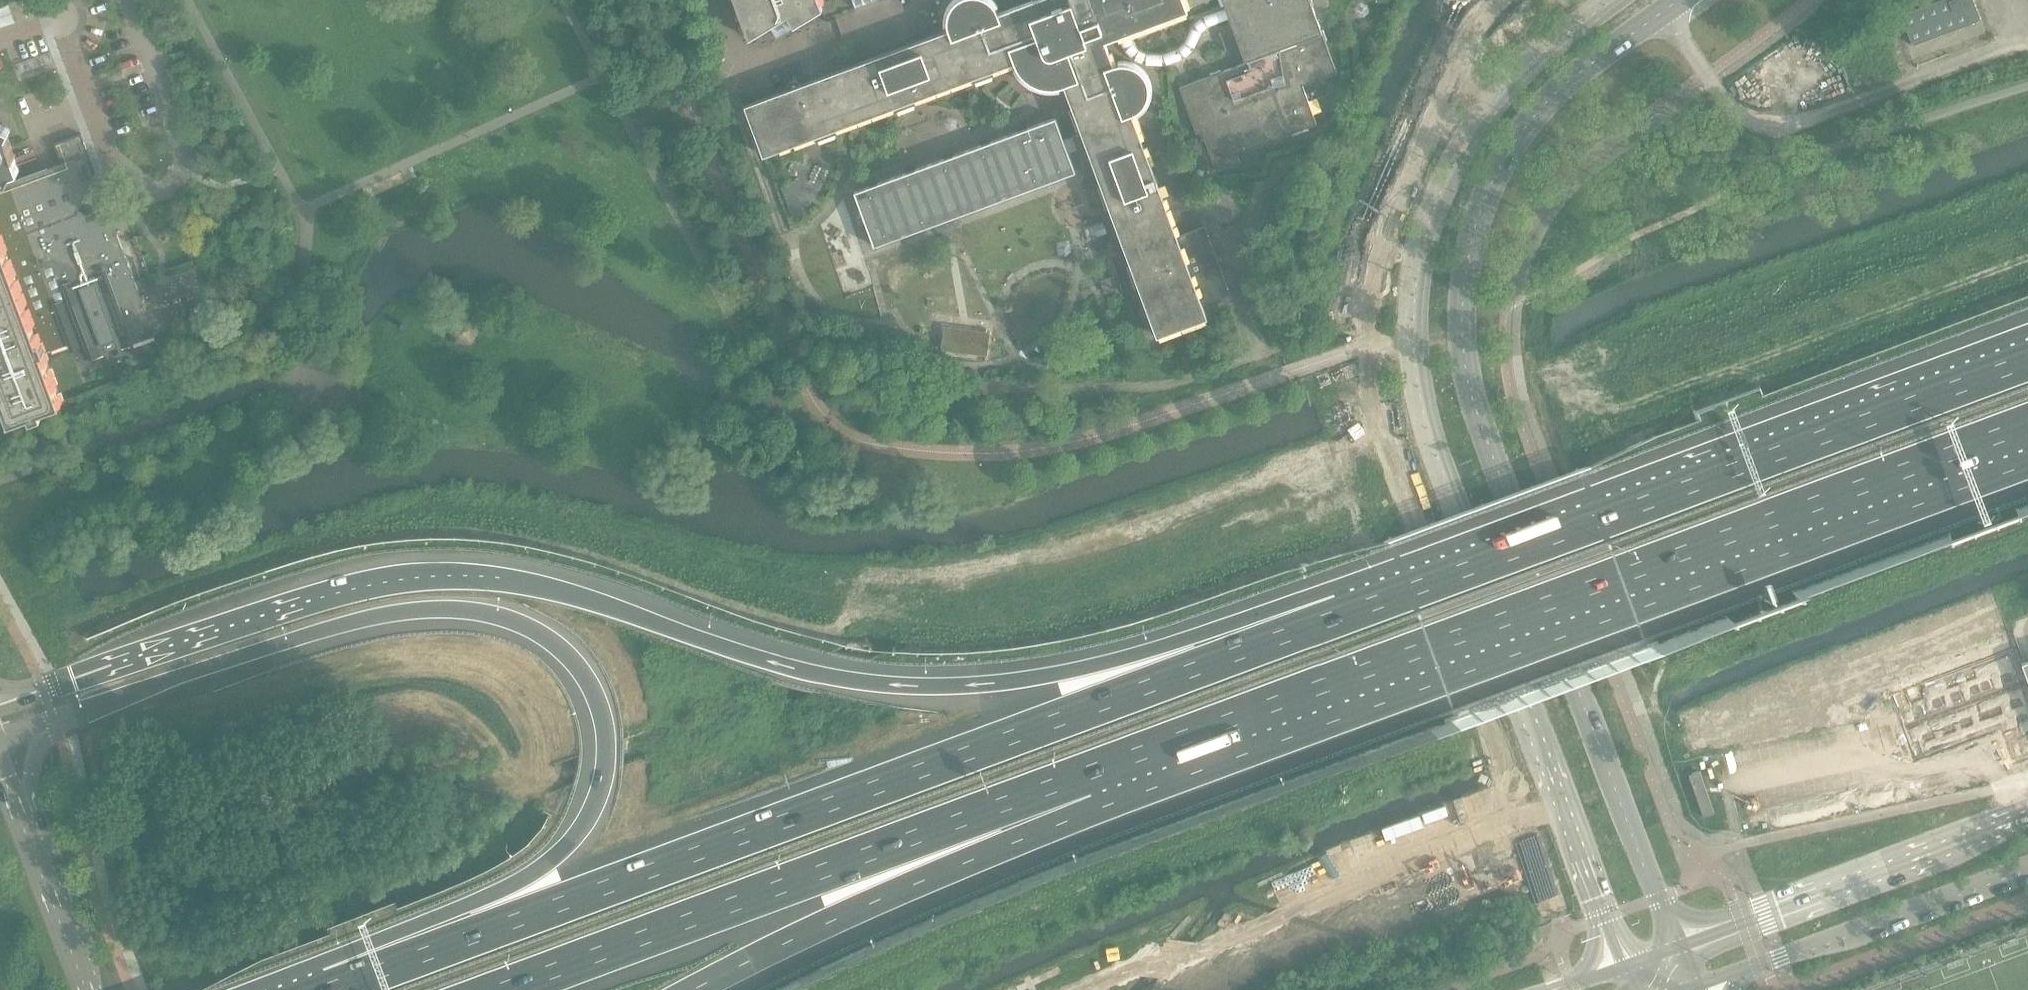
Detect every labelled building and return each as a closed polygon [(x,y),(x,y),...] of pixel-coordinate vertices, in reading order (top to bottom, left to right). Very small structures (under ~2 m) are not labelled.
[(750,38),(788,15),(795,26),(823,9),(820,0),(736,0),(750,38)] [(997,12),(997,10),(995,10),(994,9),(993,7),(991,5),(990,3),(988,2),(985,0),(963,0),(961,1),(959,3),(957,5),(955,7),(954,9),(953,11),(952,14),(951,16),(951,19),(951,21),(951,24),(951,26),(952,28),(856,64),(799,86),(798,81),(794,81),(793,82),(792,82),(791,83),(790,84),(789,85),(789,86),(789,88),(790,89),(746,105),(764,155),(816,136),(817,139),(837,131),(836,128),(895,107),(896,109),(916,102),(915,99),(973,78),(974,81),(994,73),(993,70),(1015,62),(1016,65),(1018,68),(1020,71),(1022,74),(1024,77),(1026,79),(1029,81),(1032,83),(1035,84),(1038,86),(1041,87),(1045,88),(1048,88),(1051,88),(1055,88),(1058,87),(1061,87),(1065,85),(1073,107),(1070,108),(1077,128),(1080,127),(1082,132),(1072,136),(1064,139),(1057,118),(855,192),(875,246),(1076,172),(1069,151),(1077,148),(1087,144),(1102,185),(1099,186),(1106,206),(1109,205),(1131,264),(1128,265),(1136,285),(1139,284),(1158,336),(1208,317),(1203,304),(1230,293),(1204,225),(1177,236),(1130,111),(1133,110),(1135,109),(1137,107),(1138,106),(1140,104),(1141,102),(1142,100),(1144,98),(1145,95),(1145,93),(1145,90),(1145,88),(1145,85),(1144,82),(1143,80),(1142,78),(1141,75),(1139,73),(1137,72),(1135,70),(1133,69),(1130,68),(1128,67),(1125,67),(1122,66),(1120,67),(1117,67),(1114,68),(1104,38),(1207,0),(1029,0),(997,12)] [(1246,63),(1180,87),(1197,133),(1202,131),(1216,170),(1241,162),(1238,153),(1317,124),(1303,85),(1337,72),(1311,0),(1223,0),(1246,63)] [(1961,28),(1982,20),(1974,0),(1940,0),(1936,2),(1902,14),(1914,45),(1961,28)] [(18,20),(12,2),(0,6),(0,26),(18,20)] [(8,183),(13,173),(12,172),(20,170),(15,156),(16,156),(8,135),(11,128),(0,123),(0,179),(8,183)] [(107,351),(155,333),(132,271),(127,260),(113,220),(100,224),(98,217),(85,222),(80,220),(75,217),(94,177),(90,168),(94,166),(81,132),(54,142),(62,163),(0,186),(0,393),(10,419),(9,420),(10,422),(31,414),(33,419),(45,414),(43,410),(62,402),(44,353),(70,343),(73,349),(87,344),(91,357),(107,351)] [(118,229),(132,263),(145,258),(130,223),(118,229)] [(837,264),(845,295),(870,288),(862,258),(837,264)] [(1892,695),(1917,760),(2001,729),(2014,763),(2027,757),(2027,688),(2014,650),(1892,695)]
